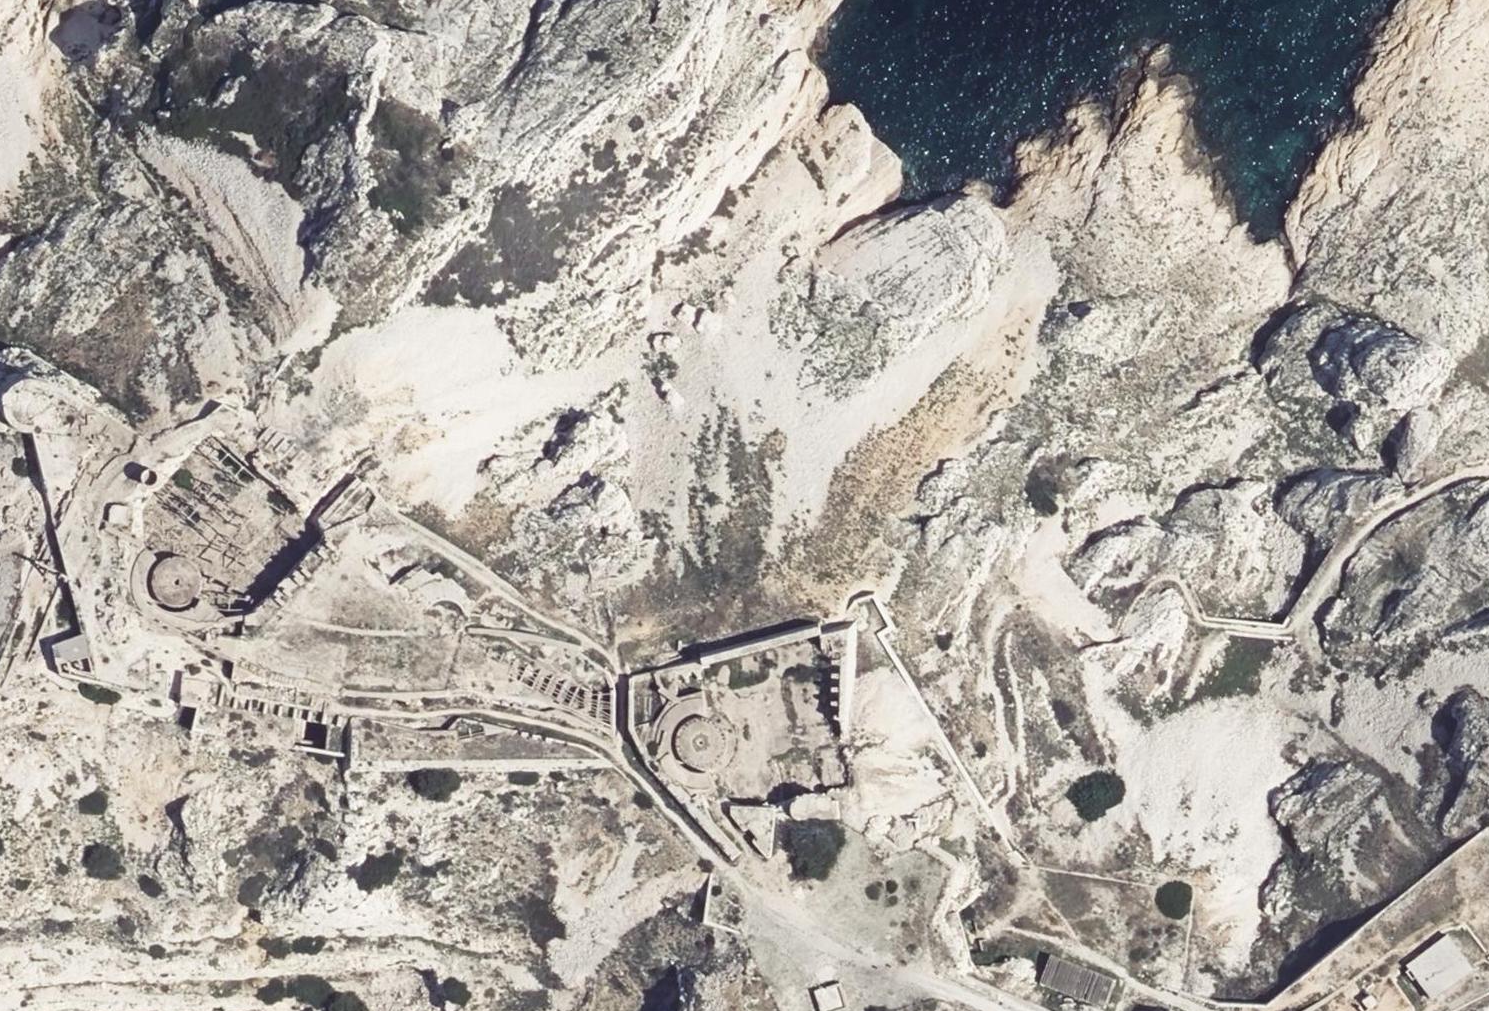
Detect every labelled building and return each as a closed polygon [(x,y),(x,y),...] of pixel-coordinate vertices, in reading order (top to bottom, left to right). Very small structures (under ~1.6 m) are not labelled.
[(159,556),(149,542),(138,550),(132,564),(131,581),(132,596),(139,609),(148,622),(165,628),(187,628),(201,622),(214,612),(201,603),(196,608),(190,611),(183,613),(176,614),(170,613),(164,611),(155,605),(149,597),(146,588),(146,578),(147,571),(151,565),(154,560),(159,556)] [(66,660),(90,658),(87,638),(64,641),(66,660)] [(688,719),(704,715),(703,698),(695,699),(683,701),(671,708),(662,720),(653,738),(652,748),(655,759),(662,776),(675,792),(695,799),(712,796),(709,777),(701,778),(694,776),(687,773),(681,768),(677,763),(674,757),(672,750),(672,743),(674,737),(677,730),(682,724),(688,719)] [(1448,937),(1408,969),(1436,1005),(1476,973),(1448,937)] [(1120,983),(1052,954),(1041,979),(1110,1008),(1120,983)] [(817,994),(822,1010),(839,1010),(845,1009),(838,987),(817,994)]
